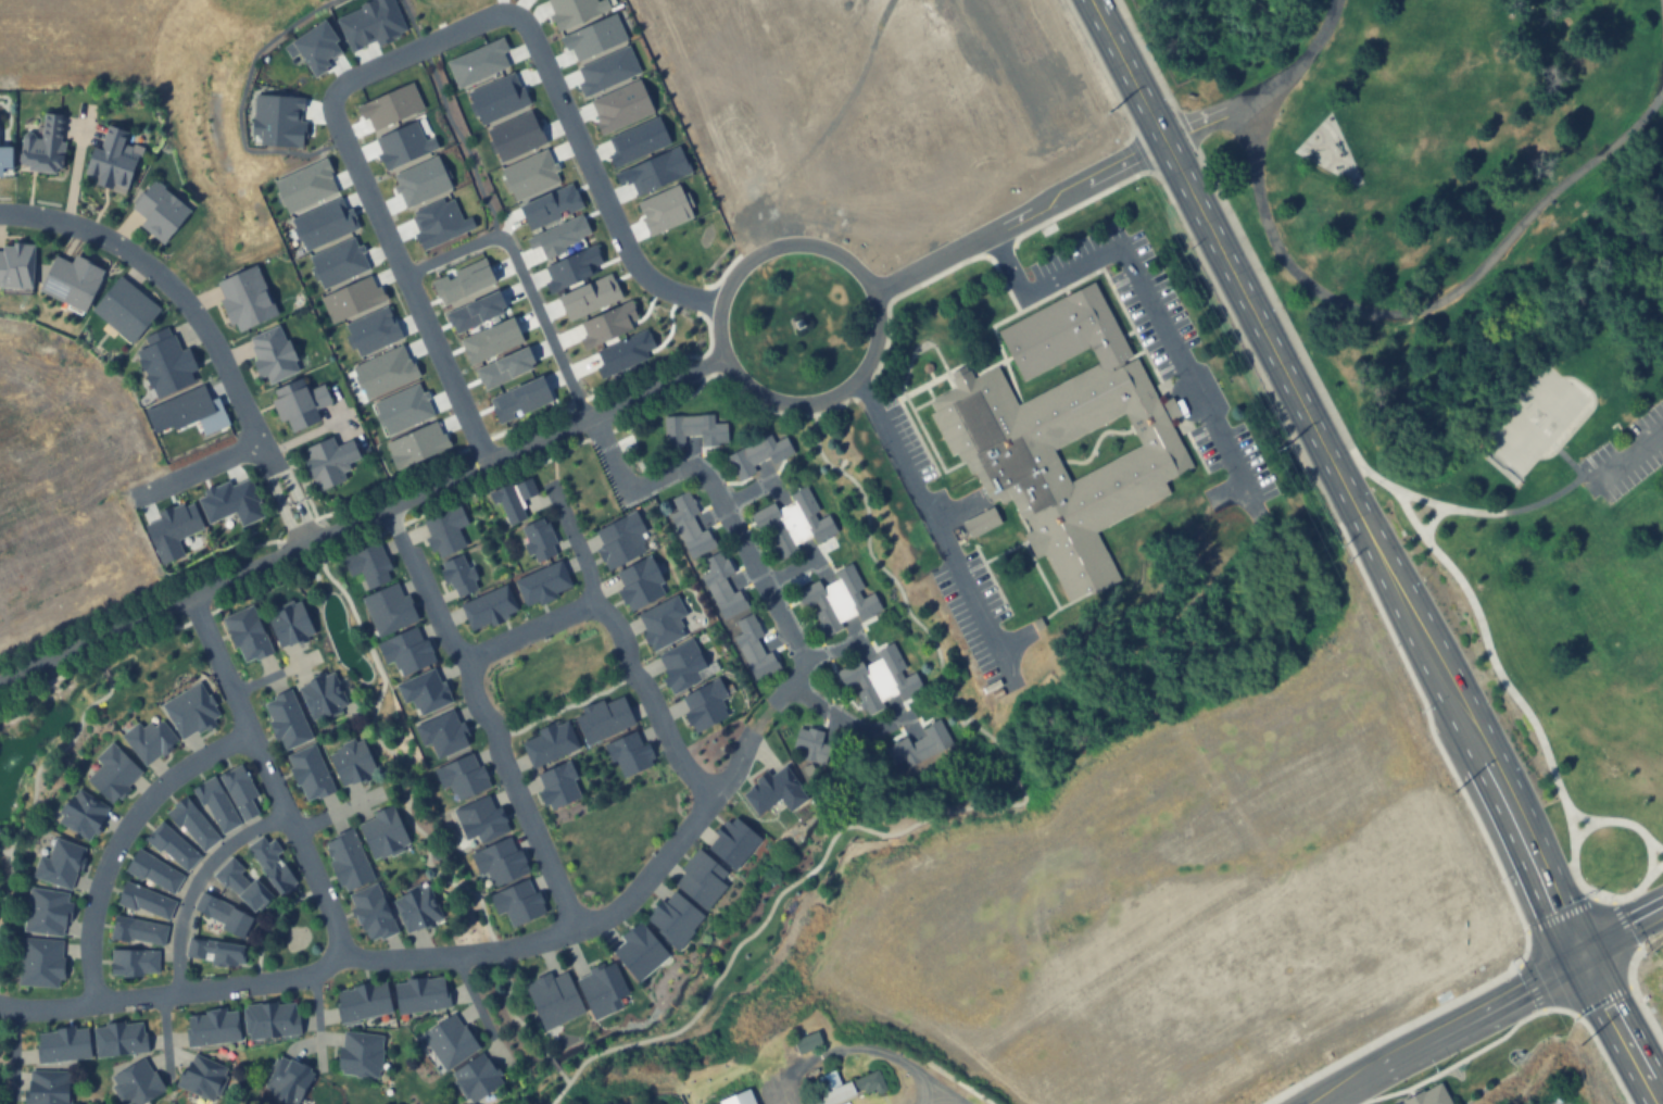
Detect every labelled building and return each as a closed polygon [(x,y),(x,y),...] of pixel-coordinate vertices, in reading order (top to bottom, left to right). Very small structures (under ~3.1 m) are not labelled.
[(65,116),(61,172),(20,170),(22,138),(41,139),(43,115),(65,116)] [(138,147),(125,189),(84,177),(93,142),(110,148),(115,128),(127,131),(124,142),(138,147)] [(188,210),(163,243),(139,225),(146,217),(134,208),(153,183),(188,210)] [(30,287),(0,286),(0,252),(1,244),(32,246),(30,287)] [(84,311),(38,289),(54,255),(71,263),(74,255),(103,269),(84,311)] [(277,314),(239,331),(235,322),(229,324),(218,301),(224,299),(216,283),(255,265),(277,314)] [(92,310),(119,277),(156,308),(130,340),(92,310)] [(929,401),(934,411),(928,414),(950,456),(955,453),(960,462),(962,461),(970,475),(973,473),(990,503),(998,498),(1000,503),(1009,499),(1020,520),(1024,518),(1031,530),(1023,535),(1035,559),(1043,554),(1071,606),(1121,580),(1095,531),(1169,493),(1162,481),(1192,466),(1168,419),(1179,413),(1171,398),(1160,403),(1136,357),(1134,359),(1093,280),(997,331),(1023,380),(1088,346),(1097,363),(1018,404),(997,365),(973,378),(968,371),(949,380),(954,388),(929,401)] [(278,325),(298,371),(268,384),(248,339),(278,325)] [(273,390),(300,378),(306,391),(322,384),(330,402),(315,410),(320,422),(292,435),(286,419),(279,422),(270,401),(276,399),(273,390)] [(664,415),(692,415),(692,436),(682,436),(682,443),(665,443),(664,415)] [(713,415),(713,424),(726,424),(727,442),(702,443),(702,435),(692,436),(692,415),(713,415)] [(769,435),(773,443),(784,438),(793,452),(771,464),(768,457),(759,463),(749,444),(769,435)] [(304,449),(331,437),(335,446),(350,439),(357,457),(343,464),(350,477),(318,491),(305,462),(310,460),(304,449)] [(726,457),(749,444),(759,463),(751,467),(755,474),(739,482),(726,457)] [(817,511),(812,514),(802,519),(790,497),(807,487),(815,500),(812,501),(817,511)] [(686,491),(697,512),(688,517),(693,526),(678,534),(668,515),(678,510),(671,500),(686,491)] [(751,514),(772,503),(785,528),(774,534),(770,525),(759,530),(751,514)] [(970,540),(1001,524),(993,507),(962,523),(970,540)] [(836,532),(816,543),(802,519),(812,514),(817,522),(828,516),(836,532)] [(705,530),(715,548),(693,560),(678,534),(693,526),(697,535),(705,530)] [(770,536),(774,534),(785,528),(797,551),(779,561),(772,547),(774,545),(770,536)] [(342,559),(377,542),(389,569),(385,570),(389,578),(366,588),(358,572),(350,576),(342,559)] [(719,553),(730,573),(720,578),(725,587),(710,594),(701,576),(709,570),(704,561),(719,553)] [(861,588),(857,590),(846,597),(834,573),(852,563),(859,577),(856,578),(861,588)] [(795,591),(817,580),(830,604),(819,610),(815,602),(804,607),(795,591)] [(738,591),(747,610),(725,620),(710,594),(725,587),(730,595),(738,591)] [(881,609),(859,620),(846,597),(857,590),(861,599),(872,592),(881,609)] [(279,649),(265,618),(300,601),(314,632),(279,649)] [(251,604),(273,651),(245,664),(224,617),(251,604)] [(814,613),(819,610),(830,604),(842,628),(823,638),(817,624),(819,623),(814,613)] [(751,613),(761,633),(752,639),(757,648),(742,655),(732,637),(741,631),(735,622),(751,613)] [(903,666),(898,669),(887,675),(875,652),(893,642),(900,655),(898,657),(903,666)] [(769,652),(779,669),(757,681),(742,655),(757,648),(761,655),(769,652)] [(836,670),(858,658),(871,683),(860,689),(856,680),(845,687),(836,670)] [(922,688),(902,700),(887,675),(898,669),(903,677),(914,672),(922,688)] [(332,672),(348,704),(313,722),(298,688),(332,672)] [(199,681),(219,715),(180,739),(160,705),(199,681)] [(856,691),(860,689),(871,683),(883,706),(865,716),(858,702),(860,701),(856,691)] [(289,691),(312,738),(285,751),(263,703),(289,691)] [(950,744),(927,756),(917,739),(925,735),(922,727),(938,719),(950,744)] [(146,767),(121,737),(137,724),(141,729),(150,722),(154,728),(162,722),(177,741),(146,767)] [(797,728),(807,730),(807,728),(826,731),(823,743),(830,745),(827,764),(803,758),(805,749),(793,745),(797,728)] [(907,766),(903,757),(891,763),(884,748),(906,737),(908,743),(917,739),(927,756),(907,766)] [(342,787),(327,755),(341,749),(340,744),(353,738),(354,742),(362,739),(376,770),(342,787)] [(140,773),(110,803),(86,779),(101,764),(95,758),(110,742),(140,773)] [(313,743),(336,790),(318,798),(316,794),(305,800),(285,756),(313,743)] [(244,821),(218,777),(240,765),(257,796),(250,801),(256,814),(244,821)] [(238,823),(221,832),(204,803),(200,805),(191,789),(214,777),(238,823)] [(58,821),(76,789),(106,806),(88,839),(58,821)] [(218,838),(203,851),(181,824),(169,808),(185,796),(218,838)] [(374,860),(357,826),(374,817),(373,815),(391,805),(408,843),(374,860)] [(198,855),(185,870),(160,848),(156,851),(144,839),(161,820),(198,855)] [(373,880),(347,892),(343,886),(339,888),(327,863),(331,861),(324,845),(350,832),(373,880)] [(279,895),(247,846),(261,837),(266,844),(273,840),(280,851),(274,855),(293,886),(279,895)] [(33,876),(39,856),(47,860),(54,838),(84,848),(68,889),(33,876)] [(181,875),(171,892),(142,875),(140,879),(124,870),(138,848),(181,875)] [(213,876),(232,856),(243,868),(239,873),(249,882),(253,878),(272,896),(255,913),(228,886),(225,888),(213,876)] [(166,918),(135,906),(133,911),(116,904),(125,881),(174,901),(166,918)] [(374,883),(395,929),(370,942),(349,896),(374,883)] [(392,900),(426,883),(442,918),(408,934),(392,900)] [(30,888),(67,892),(66,903),(71,904),(68,921),(64,920),(62,934),(24,929),(30,888)] [(252,919),(243,938),(219,928),(222,923),(193,911),(201,893),(229,906),(228,909),(252,919)] [(115,915),(165,925),(161,944),(126,937),(125,941),(111,938),(115,915)] [(21,938),(61,941),(60,958),(64,958),(62,980),(59,980),(58,990),(17,987),(21,938)] [(243,946),(240,964),(235,963),(234,968),(210,964),(210,958),(187,954),(189,938),(243,946)] [(110,950),(156,950),(156,974),(110,974),(110,950)] [(393,984),(441,978),(445,1007),(398,1014),(393,984)] [(338,991),(385,982),(390,1013),(343,1021),(338,991)] [(249,1038),(249,1032),(244,1033),(242,1004),(276,1001),(277,1004),(294,1003),(298,1032),(249,1038)] [(188,1046),(184,1016),(236,1009),(239,1040),(188,1046)] [(421,1037),(454,1013),(478,1047),(445,1070),(421,1037)] [(92,1028),(141,1023),(144,1053),(96,1057),(92,1028)] [(39,1063),(36,1033),(86,1028),(89,1058),(39,1063)] [(343,1031),(383,1037),(378,1078),(338,1072),(343,1031)] [(794,1040),(798,1053),(821,1046),(817,1033),(794,1040)] [(192,1053),(227,1068),(212,1103),(177,1087),(192,1053)] [(452,1074),(480,1054),(501,1084),(471,1103),(452,1074)] [(314,1074),(297,1103),(295,1103),(263,1087),(280,1055),(314,1074)] [(164,1089),(140,1103),(126,1103),(121,1103),(111,1087),(114,1084),(110,1078),(141,1059),(151,1075),(154,1072),(164,1089)] [(864,1090),(832,1103),(818,1103),(815,1097),(823,1093),(816,1077),(834,1069),(841,1086),(877,1069),(885,1090),(877,1093),(874,1089),(866,1093),(864,1090)] [(66,1071),(65,1103),(28,1103),(29,1071),(66,1071)] [(1438,1081),(1398,1103),(1451,1103),(1438,1081)] [(749,1089),(756,1103),(719,1103),(718,1102),(749,1089)]
